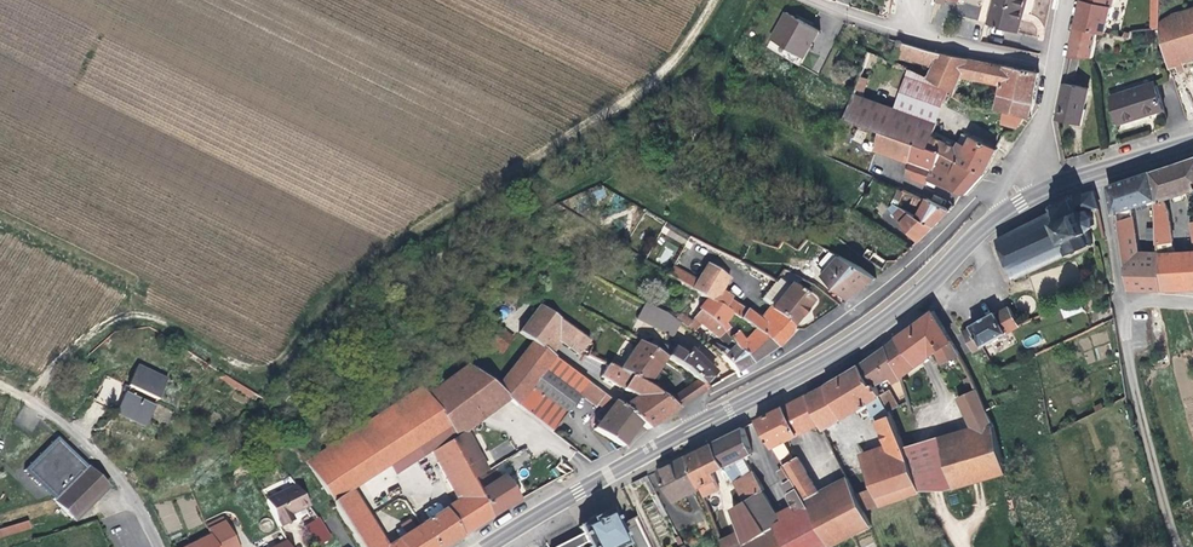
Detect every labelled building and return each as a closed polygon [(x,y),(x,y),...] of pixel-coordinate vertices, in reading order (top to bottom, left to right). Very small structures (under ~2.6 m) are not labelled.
[(986,23),(1015,32),(1024,0),(993,0),(986,23)] [(1074,25),(1097,32),(1103,34),(1111,0),(1079,0),(1074,25)] [(1158,27),(1158,22),(1158,0),(1148,0),(1148,28),(1158,27)] [(1167,69),(1174,67),(1174,66),(1179,59),(1192,54),(1192,8),(1174,14),(1158,22),(1158,27),(1167,69)] [(768,40),(802,59),(810,43),(816,31),(794,19),(793,23),(789,21),(791,17),(783,12),(776,24),(768,40)] [(1074,25),(1068,55),(1071,56),(1091,57),(1097,32),(1074,25)] [(764,48),(797,66),(802,59),(768,40),(764,48)] [(936,54),(896,43),(890,57),(930,68),(936,54)] [(930,68),(925,77),(945,89),(953,92),(957,78),(961,80),(963,77),(998,83),(995,95),(1031,104),(1036,74),(936,54),(930,68)] [(1192,65),(1192,54),(1179,59),(1174,66),(1174,67),(1175,70),(1180,68),(1181,70),(1192,65)] [(905,69),(892,110),(933,124),(945,89),(925,77),(905,69)] [(855,76),(851,89),(861,93),(865,80),(855,76)] [(1077,124),(1083,98),(1085,89),(1080,87),(1061,83),(1053,119),(1077,124)] [(1151,84),(1105,98),(1112,124),(1159,111),(1151,84)] [(957,94),(953,92),(950,96),(960,101),(963,95),(957,93),(957,94)] [(892,110),(849,95),(841,119),(876,131),(918,145),(925,148),(929,137),(933,124),(892,110)] [(1026,118),(1031,104),(995,95),(992,108),(1001,111),(1023,117),(1026,118)] [(1015,127),(1023,117),(1001,111),(999,121),(1015,127)] [(918,145),(876,131),(870,151),(907,164),(909,159),(913,160),(918,145)] [(954,146),(929,137),(925,148),(945,155),(982,173),(994,149),(961,133),(954,146)] [(909,159),(907,164),(903,172),(930,185),(932,181),(957,193),(963,194),(982,173),(945,155),(925,148),(918,145),(913,160),(909,159)] [(1169,165),(1158,169),(1168,198),(1179,195),(1189,191),(1192,201),(1192,200),(1192,157),(1169,165)] [(1168,198),(1158,169),(1147,173),(1153,199),(1154,245),(1170,242),(1164,212),(1159,201),(1168,198)] [(1147,173),(1135,177),(1142,203),(1153,199),(1147,173)] [(1137,291),(1157,291),(1155,260),(1142,260),(1142,255),(1135,255),(1134,250),(1128,207),(1134,206),(1134,209),(1143,206),(1142,203),(1135,177),(1105,187),(1110,214),(1114,213),(1124,290),(1137,291)] [(1085,213),(1095,209),(1090,192),(1071,198),(1068,196),(1066,200),(1051,207),(1046,205),(1045,209),(1049,211),(1049,212),(994,241),(998,249),(1002,260),(1008,272),(1010,278),(1064,254),(1065,256),(1072,254),(1071,253),(1087,245),(1090,247),(1091,245),(1085,232),(1089,227),(1091,227),(1091,224),(1089,224),(1088,218),(1091,218),(1090,216),(1088,216),(1085,213)] [(931,226),(947,211),(924,199),(923,201),(914,197),(911,203),(919,207),(913,217),(931,226)] [(889,213),(916,240),(931,226),(913,217),(894,206),(889,213)] [(686,237),(682,243),(693,250),(698,243),(686,237)] [(865,249),(860,257),(880,269),(885,261),(865,249)] [(1142,260),(1155,260),(1155,253),(1155,251),(1134,250),(1135,255),(1142,255),(1142,260)] [(1192,289),(1192,251),(1155,253),(1155,260),(1157,291),(1192,289)] [(858,291),(872,279),(859,268),(836,256),(823,270),(830,277),(828,278),(843,295),(853,286),(858,291)] [(669,266),(663,274),(703,298),(728,313),(751,329),(773,348),(786,337),(758,315),(755,319),(725,299),(717,292),(714,289),(721,277),(703,265),(693,280),(669,266)] [(725,279),(721,277),(714,289),(717,292),(725,279)] [(756,302),(764,308),(788,326),(806,302),(790,289),(793,286),(789,281),(783,289),(772,281),(756,302)] [(847,299),(858,291),(853,286),(843,295),(847,299)] [(728,313),(703,298),(695,308),(696,309),(716,326),(720,331),(730,345),(750,364),(773,348),(751,329),(740,340),(732,332),(730,333),(720,323),(728,313)] [(1060,308),(1064,319),(1082,312),(1078,301),(1060,308)] [(642,303),(637,314),(657,324),(663,314),(642,303)] [(536,306),(517,332),(530,342),(541,350),(550,337),(558,343),(575,355),(585,342),(536,306)] [(764,308),(758,315),(786,337),(788,326),(764,308)] [(696,309),(687,321),(689,323),(692,320),(714,337),(720,331),(716,326),(696,309)] [(974,327),(985,348),(1023,328),(1013,309),(1000,316),(999,314),(974,327)] [(675,312),(670,319),(681,328),(687,321),(675,312)] [(940,364),(957,353),(949,340),(929,312),(908,327),(930,354),(935,351),(940,364)] [(513,336),(481,313),(468,330),(499,354),(513,336)] [(918,363),(930,354),(908,327),(896,336),(918,363)] [(976,353),(985,348),(974,327),(965,332),(976,353)] [(898,378),(912,367),(918,363),(896,336),(882,347),(897,376),(898,378)] [(550,337),(541,350),(549,356),(558,343),(550,337)] [(549,432),(562,415),(577,395),(574,393),(576,391),(592,403),(590,405),(602,414),(590,429),(619,447),(637,424),(618,408),(549,356),(541,350),(530,342),(493,388),(507,399),(521,410),(549,432)] [(653,342),(650,349),(661,356),(664,350),(664,349),(653,342)] [(640,343),(617,372),(646,388),(667,359),(661,356),(650,349),(640,343)] [(711,345),(708,348),(720,358),(732,374),(750,364),(730,345),(721,353),(711,345)] [(891,382),(898,378),(897,376),(882,347),(857,366),(869,387),(871,387),(888,376),(891,382)] [(661,356),(667,359),(684,370),(701,386),(711,374),(687,351),(682,357),(669,349),(667,352),(664,350),(661,356)] [(472,357),(465,366),(490,386),(496,376),(472,357)] [(617,372),(604,365),(597,377),(632,398),(618,408),(637,424),(645,430),(675,410),(646,388),(617,372)] [(465,366),(423,395),(445,428),(452,439),(462,432),(490,411),(507,399),(493,388),(490,386),(465,366)] [(852,412),(877,397),(871,387),(869,387),(857,366),(834,379),(852,412)] [(901,387),(916,382),(912,367),(898,378),(901,387)] [(91,400),(94,401),(144,424),(151,408),(149,407),(152,400),(153,401),(162,381),(132,368),(125,386),(115,382),(102,376),(91,400)] [(248,402),(251,398),(221,377),(218,382),(248,402)] [(839,419),(852,412),(834,379),(822,386),(839,419)] [(907,407),(922,402),(916,382),(901,387),(907,407)] [(839,419),(822,386),(802,397),(817,426),(819,431),(839,419)] [(417,387),(360,424),(302,461),(328,503),(347,491),(348,492),(387,467),(391,477),(419,459),(428,453),(447,443),(452,439),(445,428),(423,395),(417,387)] [(590,405),(592,403),(576,391),(574,393),(577,395),(590,405)] [(952,488),(1002,474),(989,425),(974,391),(956,398),(968,426),(971,432),(937,443),(952,488)] [(817,426),(802,397),(791,402),(805,432),(817,426)] [(521,410),(507,399),(490,411),(500,425),(521,410)] [(795,437),(805,432),(791,402),(780,407),(794,436),(795,437)] [(794,436),(780,407),(754,420),(770,448),(781,442),(794,436)] [(887,454),(901,449),(886,411),(872,417),(883,444),(887,454)] [(935,436),(937,443),(971,432),(968,426),(935,436)] [(782,468),(776,472),(787,492),(785,495),(785,498),(794,512),(782,519),(778,514),(774,517),(759,492),(762,491),(750,472),(748,473),(742,461),(745,459),(744,457),(749,454),(741,427),(709,443),(723,466),(742,497),(762,531),(771,526),(783,546),(827,546),(782,468)] [(462,432),(452,439),(447,443),(469,483),(481,477),(479,474),(486,470),(462,432)] [(20,474),(48,501),(82,468),(54,441),(20,474)] [(770,448),(779,462),(789,457),(781,442),(770,448)] [(447,443),(428,453),(454,501),(469,530),(488,518),(474,492),(469,483),(447,443)] [(723,466),(709,443),(699,448),(710,473),(723,466)] [(933,491),(952,488),(937,443),(933,444),(919,446),(933,491)] [(855,454),(860,464),(887,454),(883,444),(855,454)] [(901,450),(916,493),(933,491),(919,446),(901,450)] [(696,490),(699,497),(717,489),(710,473),(699,448),(683,456),(696,490)] [(876,505),(916,493),(901,450),(901,449),(887,454),(860,464),(870,489),(876,505)] [(696,490),(683,456),(653,471),(669,503),(696,490)] [(827,546),(829,546),(867,527),(859,511),(851,495),(846,485),(819,500),(814,493),(794,459),(790,461),(789,457),(779,462),(782,468),(827,546)] [(102,488),(82,468),(48,501),(67,520),(102,488)] [(488,518),(516,501),(500,476),(474,492),(488,518)] [(819,500),(846,485),(842,478),(814,493),(819,500)] [(268,504),(275,519),(279,527),(292,521),(290,515),(308,507),(310,506),(290,479),(266,493),(271,502),(268,504)] [(859,511),(876,505),(870,489),(851,495),(859,511)] [(356,546),(383,546),(382,546),(367,522),(348,492),(347,491),(328,503),(348,534),(356,546)] [(771,526),(762,531),(742,497),(738,500),(740,503),(730,509),(737,531),(741,544),(735,546),(783,546),(771,526)] [(441,510),(457,538),(469,530),(454,501),(440,509),(441,510)] [(416,526),(412,529),(403,517),(394,523),(397,527),(402,535),(394,540),(399,546),(442,546),(457,538),(441,510),(440,511),(436,505),(432,504),(430,505),(418,512),(424,521),(416,526)] [(624,545),(606,512),(574,528),(582,543),(584,546),(621,546),(624,545)] [(317,546),(318,546),(331,539),(319,518),(305,526),(317,546)] [(32,528),(29,520),(0,528),(0,538),(32,528)] [(393,539),(394,540),(402,535),(397,527),(389,532),(393,539)] [(723,538),(726,546),(735,546),(741,544),(737,531),(723,538)] [(723,538),(721,534),(715,537),(719,546),(726,546),(723,538)] [(184,546),(212,546),(207,537),(184,546)] [(383,546),(399,546),(394,540),(393,539),(382,546),(383,546)]
